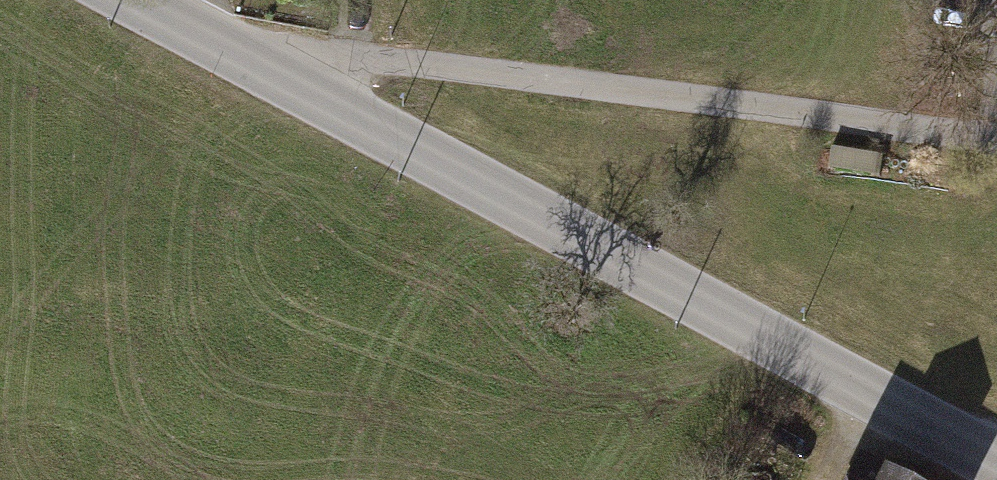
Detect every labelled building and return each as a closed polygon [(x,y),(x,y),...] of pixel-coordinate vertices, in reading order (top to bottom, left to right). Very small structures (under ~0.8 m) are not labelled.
[(837,479),(903,479),(853,452),(837,479)]
